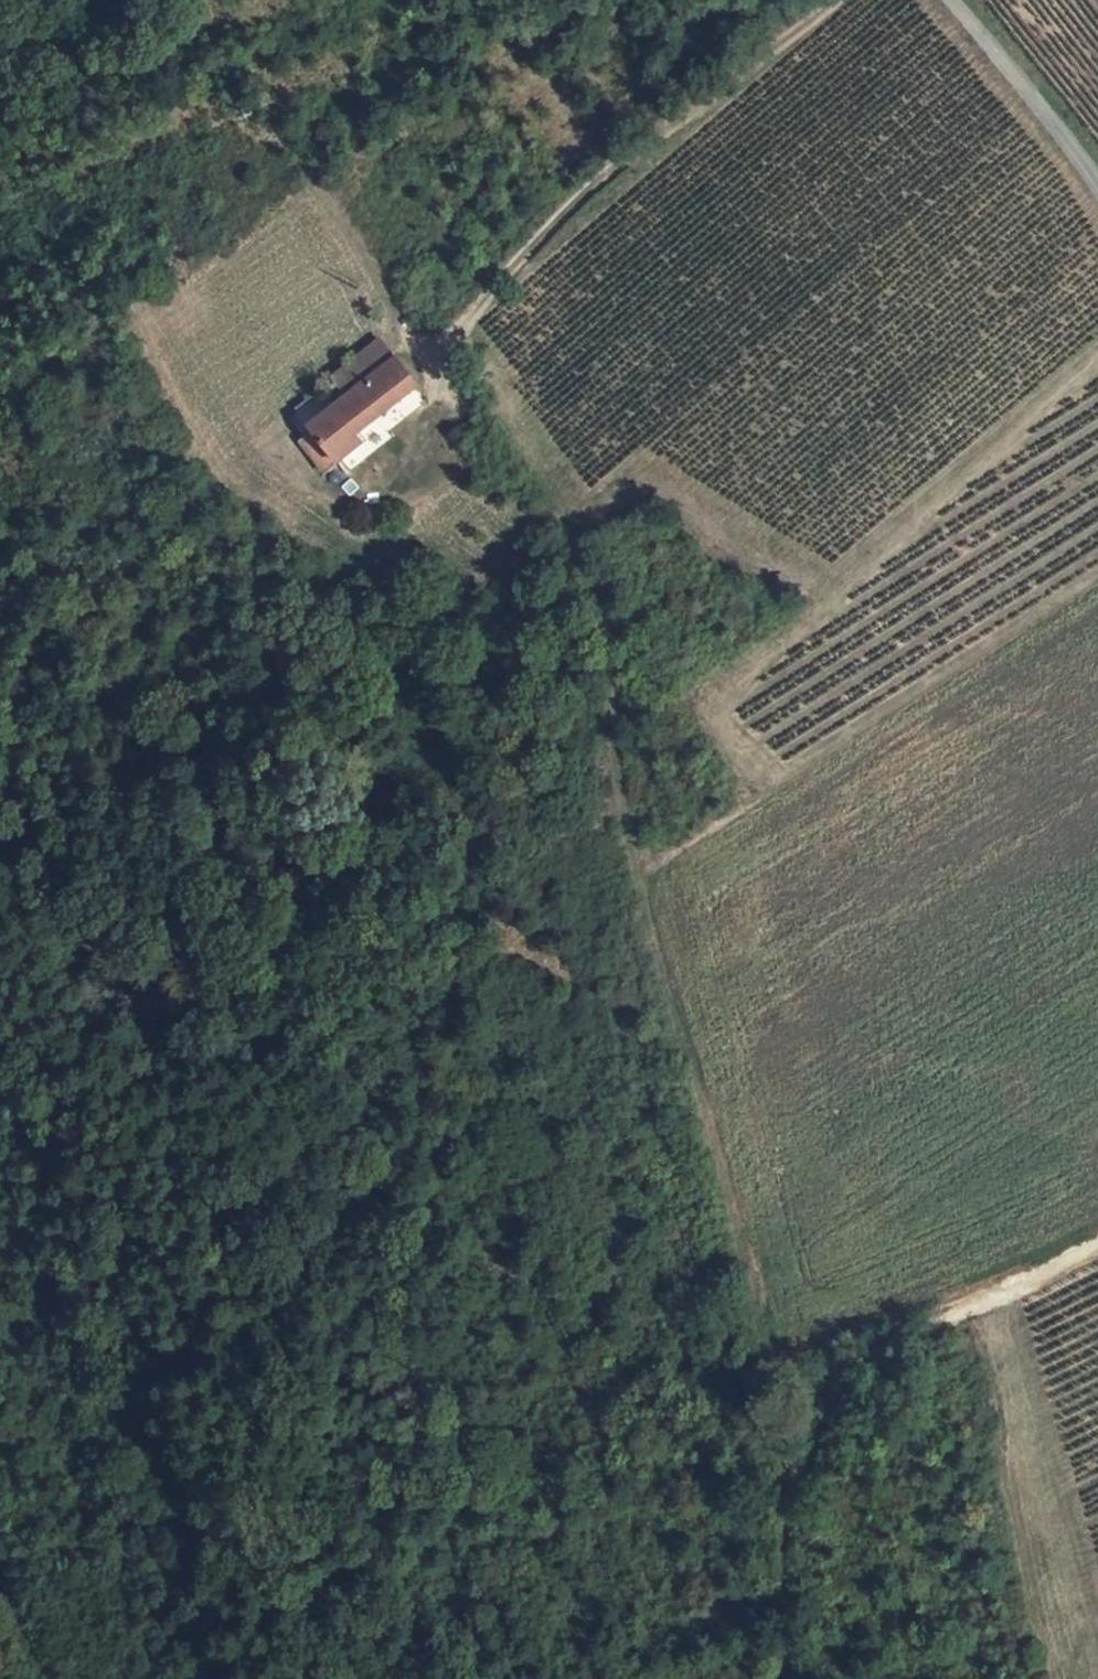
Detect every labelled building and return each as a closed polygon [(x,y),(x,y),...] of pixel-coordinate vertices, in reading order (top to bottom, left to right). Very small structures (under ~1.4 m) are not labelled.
[(356,362),(370,378),(400,353),(385,338),(356,362)] [(370,424),(420,381),(408,360),(400,353),(370,378),(358,388),(324,415),(328,420),(356,453),(378,435),(370,424)] [(370,378),(356,362),(353,365),(311,399),(324,415),(358,388),(370,378)]
